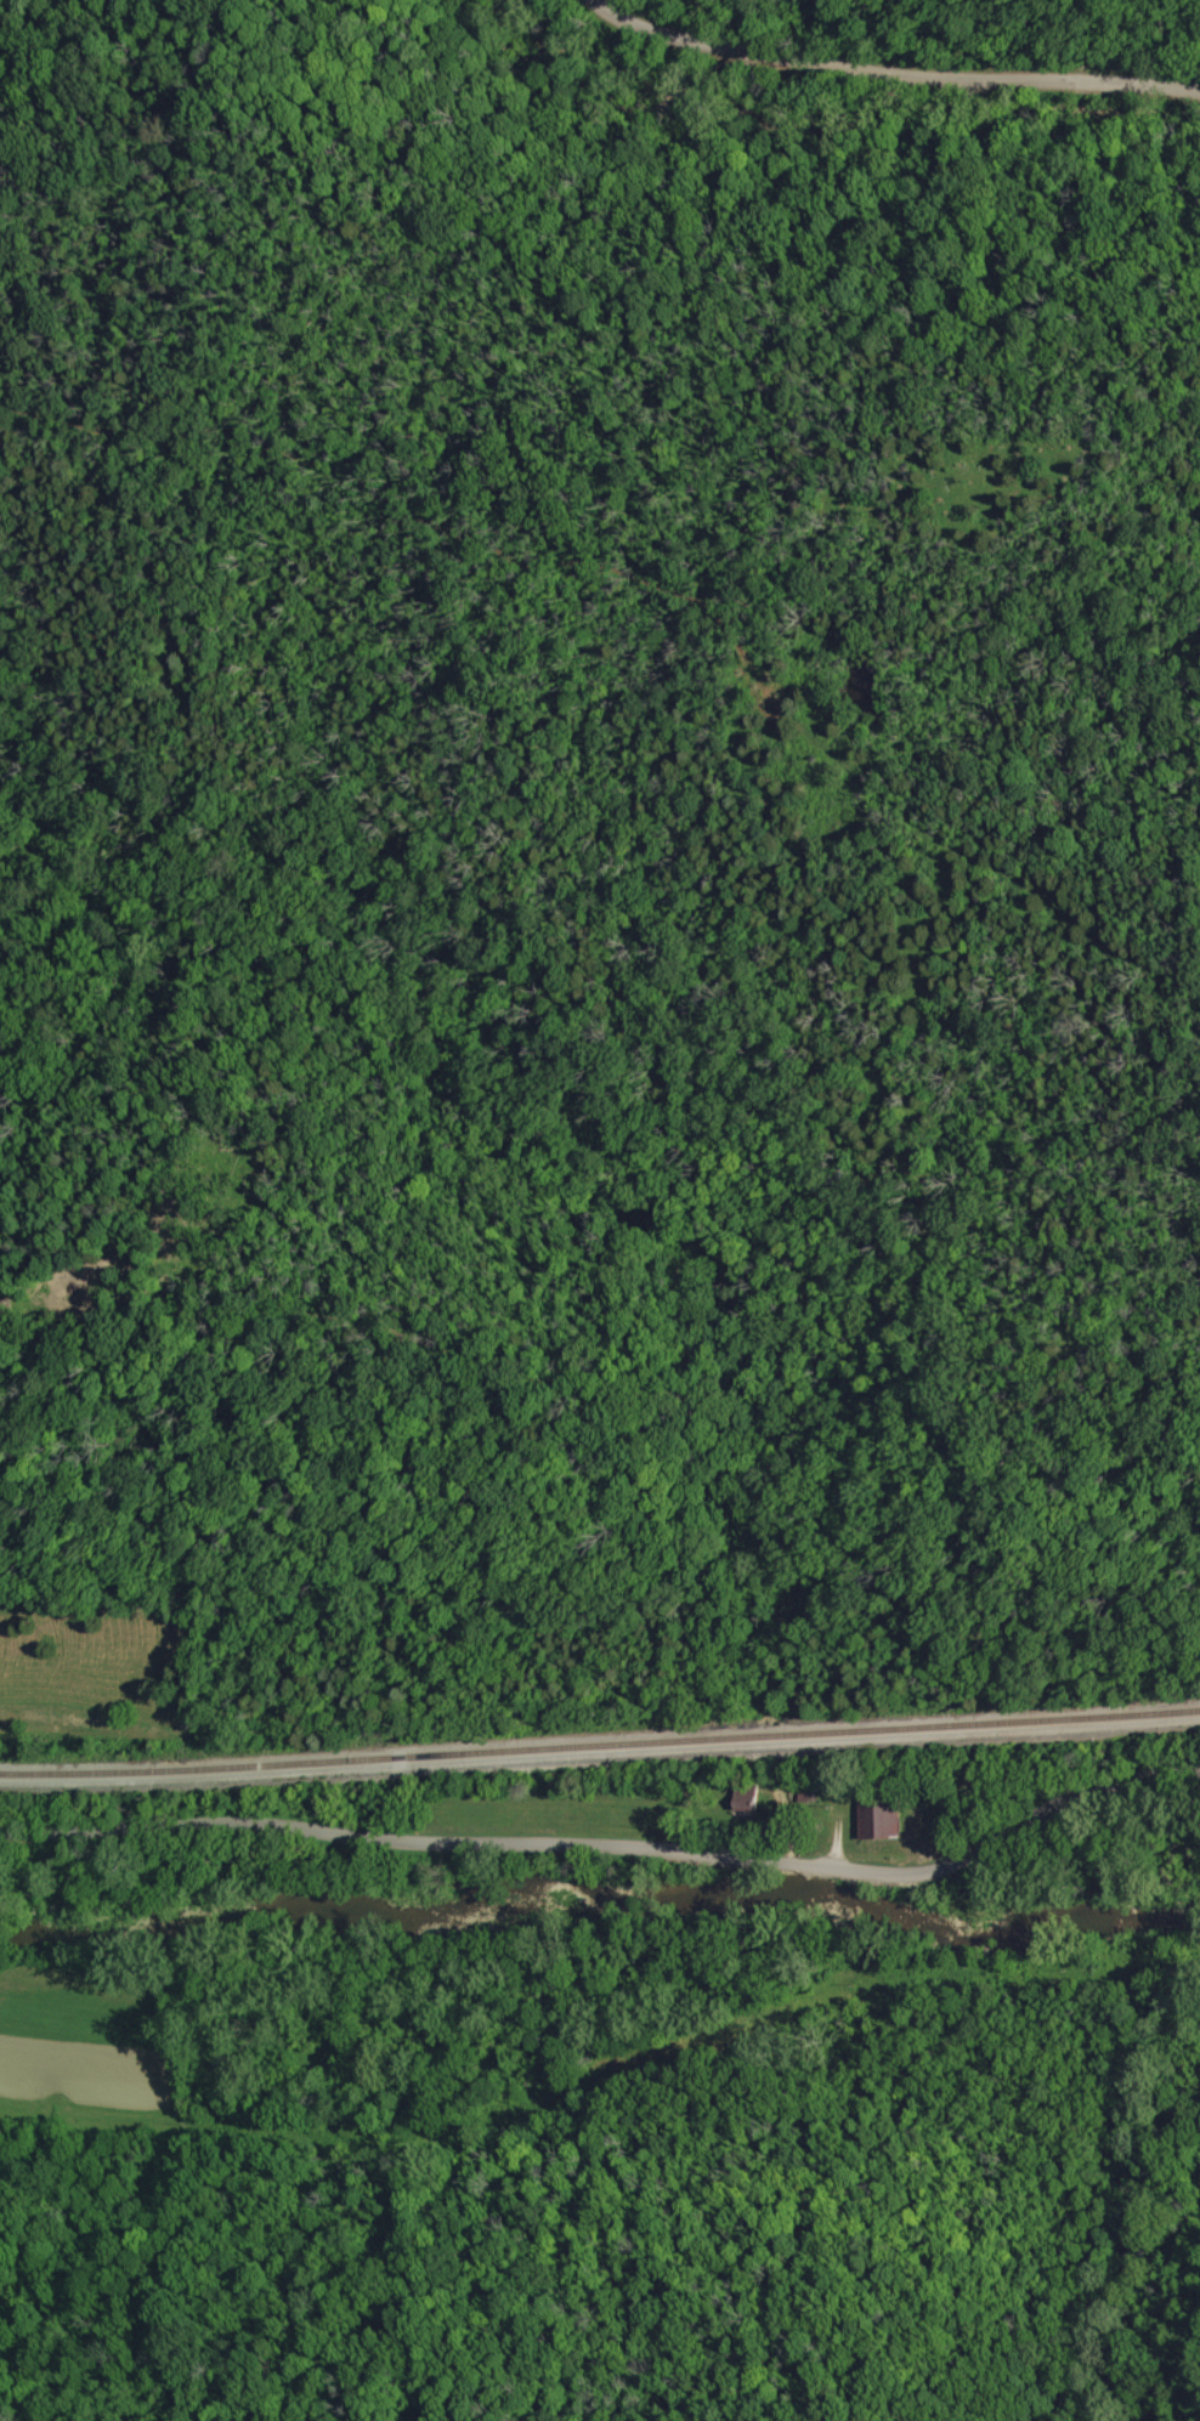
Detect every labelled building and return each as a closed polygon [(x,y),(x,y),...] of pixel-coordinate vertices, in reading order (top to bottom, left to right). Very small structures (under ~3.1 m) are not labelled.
[(755,1815),(755,1805),(735,1804),(735,1815),(755,1815)]
